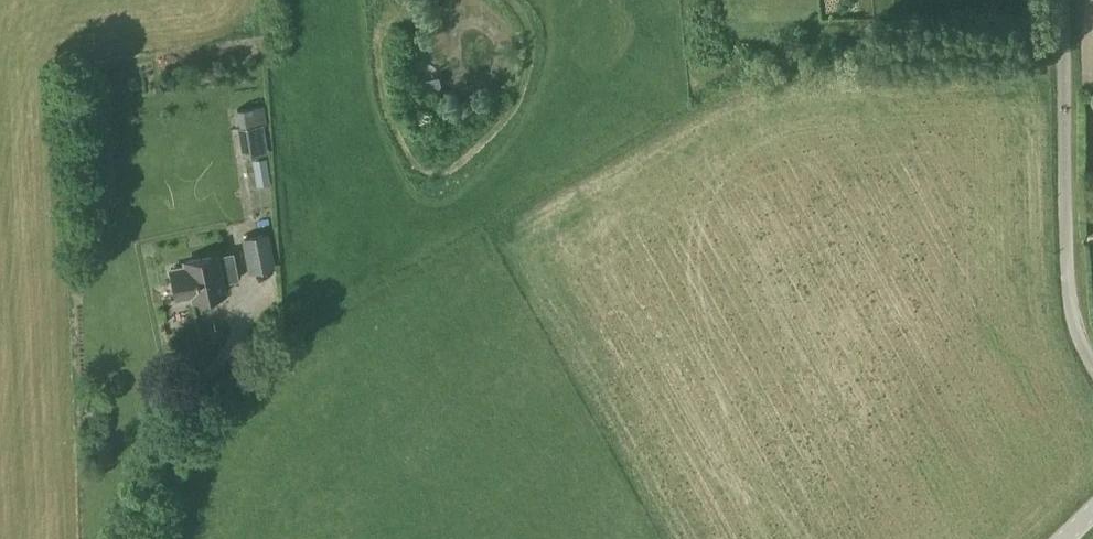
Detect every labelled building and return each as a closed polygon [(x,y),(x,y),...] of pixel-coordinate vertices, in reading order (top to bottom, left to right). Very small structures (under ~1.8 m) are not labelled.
[(236,128),(241,156),(267,152),(263,123),(265,122),(263,108),(239,112),(241,127),(236,128)] [(240,238),(248,273),(274,268),(268,233),(240,238)] [(169,270),(175,301),(191,297),(191,300),(223,293),(222,285),(236,282),(231,253),(184,262),(184,267),(169,270)]
